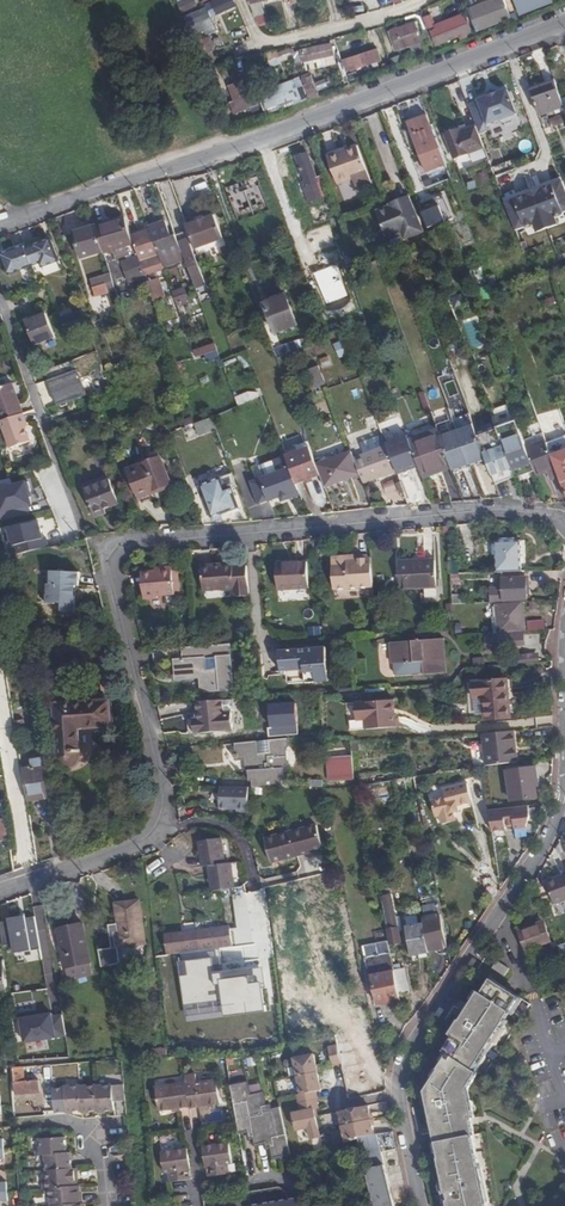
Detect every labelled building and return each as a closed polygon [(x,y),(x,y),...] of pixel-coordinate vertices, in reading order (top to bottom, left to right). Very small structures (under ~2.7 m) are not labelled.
[(187,20),(194,17),(197,16),(194,9),(201,6),(198,0),(183,0),(178,2),(187,20)] [(471,7),(481,32),(514,19),(506,0),(487,0),(471,7)] [(519,17),(556,4),(555,0),(513,0),(519,17)] [(197,16),(194,17),(198,29),(221,20),(217,8),(197,16)] [(425,14),(430,27),(445,21),(440,9),(425,14)] [(438,47),(474,32),(466,12),(445,21),(430,27),(438,47)] [(266,14),(257,17),(260,27),(270,24),(266,14)] [(417,20),(389,30),(397,53),(412,47),(416,58),(429,54),(417,20)] [(318,56),(302,47),(295,61),(304,67),(303,69),(319,78),(335,48),(325,42),(318,56)] [(376,43),(342,55),(349,74),(383,61),(376,43)] [(310,99),(301,76),(279,85),(277,78),(258,85),(269,115),(310,99)] [(250,78),(229,86),(235,101),(228,103),(234,117),(261,106),(250,78)] [(564,105),(564,104),(556,79),(529,88),(538,112),(564,105)] [(478,96),(468,100),(476,122),(480,132),(490,129),(487,120),(498,116),(504,119),(513,116),(515,110),(517,109),(507,84),(498,87),(494,86),(488,88),(486,92),(477,95),(478,96)] [(450,153),(483,142),(480,132),(476,122),(463,126),(462,122),(441,129),(450,153)] [(431,174),(449,168),(432,125),(411,133),(421,160),(426,158),(431,174)] [(371,181),(357,145),(327,156),(337,182),(352,177),(356,187),(371,181)] [(315,176),(305,151),(294,155),(303,179),(301,180),(308,199),(329,191),(322,174),(315,176)] [(414,152),(400,157),(401,161),(415,156),(414,152)] [(408,177),(422,171),(417,155),(415,156),(401,161),(408,177)] [(427,176),(431,174),(426,158),(421,160),(427,176)] [(268,207),(257,176),(224,187),(236,219),(240,229),(259,222),(256,212),(268,207)] [(534,223),(537,231),(559,223),(556,215),(564,212),(554,184),(515,198),(525,226),(534,223)] [(402,240),(422,233),(408,197),(389,204),(390,208),(386,208),(377,211),(377,214),(386,239),(400,233),(402,240)] [(422,201),(423,210),(443,208),(442,198),(422,201)] [(424,213),(428,228),(448,223),(444,208),(424,213)] [(192,242),(220,233),(211,209),(184,218),(187,226),(192,242)] [(316,221),(335,219),(334,212),(315,214),(316,221)] [(126,217),(95,226),(104,252),(117,250),(135,244),(131,233),(126,217)] [(164,272),(186,264),(176,238),(172,239),(167,225),(149,231),(155,246),(164,272)] [(81,260),(104,252),(95,226),(73,233),(81,260)] [(189,243),(192,242),(187,226),(174,230),(176,238),(186,264),(192,284),(203,280),(189,243)] [(34,244),(26,247),(33,264),(41,261),(42,265),(59,259),(51,237),(34,244)] [(26,247),(25,244),(1,253),(9,273),(33,264),(26,247)] [(135,269),(143,266),(139,255),(138,252),(136,246),(120,251),(127,271),(135,269)] [(155,278),(165,275),(164,272),(155,246),(138,252),(139,255),(143,266),(146,276),(147,279),(157,305),(164,302),(155,278)] [(114,279),(109,264),(89,271),(91,277),(104,273),(108,282),(114,279)] [(140,281),(147,279),(146,276),(143,266),(135,269),(140,281)] [(108,282),(104,273),(91,277),(94,286),(108,282)] [(172,291),(178,306),(191,301),(185,286),(172,291)] [(293,317),(282,288),(260,295),(271,325),(293,317)] [(338,296),(344,315),(352,313),(346,293),(338,296)] [(81,309),(59,317),(62,326),(84,318),(81,309)] [(96,310),(90,312),(90,313),(93,320),(99,318),(96,310)] [(55,335),(46,311),(27,318),(36,342),(55,335)] [(515,332),(528,326),(525,319),(512,324),(515,332)] [(275,346),(280,362),(309,355),(305,339),(275,346)] [(340,358),(351,354),(346,340),(335,344),(340,358)] [(216,344),(194,349),(196,356),(218,351),(216,344)] [(326,385),(319,366),(309,370),(316,389),(326,385)] [(50,383),(44,368),(33,372),(38,387),(50,383)] [(12,382),(0,387),(0,418),(10,446),(29,439),(24,426),(23,422),(26,421),(12,382)] [(256,389),(235,397),(239,405),(259,397),(256,389)] [(558,410),(553,412),(557,423),(545,427),(554,454),(564,450),(564,430),(558,410)] [(189,419),(191,426),(200,422),(197,416),(189,419)] [(377,416),(366,419),(368,427),(379,424),(377,416)] [(456,474),(489,461),(481,437),(475,426),(443,437),(454,467),(456,474)] [(519,426),(501,432),(514,470),(532,464),(527,449),(524,440),(519,426)] [(431,439),(413,445),(421,467),(423,472),(440,467),(442,471),(454,467),(443,437),(440,429),(429,433),(431,439)] [(500,430),(481,437),(489,461),(497,485),(516,477),(514,470),(501,432),(500,430)] [(429,433),(411,440),(413,445),(431,439),(429,433)] [(543,434),(524,440),(527,449),(546,443),(546,442),(543,434)] [(410,436),(387,444),(397,470),(399,475),(421,467),(413,445),(411,440),(410,436)] [(113,473),(120,470),(108,441),(102,443),(113,473)] [(366,482),(397,470),(387,444),(386,441),(354,452),(363,474),(366,482)] [(549,476),(558,473),(546,443),(527,449),(532,464),(535,471),(546,467),(549,476)] [(313,480),(321,477),(317,465),(309,444),(285,451),(291,466),(297,485),(306,482),(313,480)] [(354,452),(335,459),(343,481),(363,474),(354,452)] [(173,483),(162,456),(131,468),(143,498),(155,493),(154,491),(173,483)] [(325,487),(343,481),(335,459),(317,465),(321,477),(325,487)] [(297,485),(291,466),(251,482),(259,504),(281,497),(289,494),(291,498),(301,495),(297,485)] [(425,477),(442,471),(440,467),(423,472),(425,477)] [(234,489),(240,487),(235,473),(203,485),(216,520),(223,517),(223,514),(241,507),(234,489)] [(423,492),(415,473),(404,477),(411,497),(423,492)] [(111,477),(100,482),(110,506),(121,502),(111,477)] [(108,507),(110,506),(100,482),(86,487),(95,512),(108,507)] [(385,486),(392,506),(401,503),(394,482),(385,486)] [(31,516),(29,483),(0,485),(0,517),(31,516)] [(8,526),(11,544),(43,540),(40,522),(8,526)] [(496,539),(497,570),(514,570),(524,570),(523,556),(525,555),(525,539),(496,539)] [(438,547),(401,548),(403,577),(427,577),(427,589),(439,588),(438,547)] [(335,587),(375,585),(373,557),(356,558),(346,559),(347,555),(336,555),(333,561),(335,587)] [(291,561),(278,562),(280,589),(311,586),(309,560),(296,561),(296,563),(291,564),(291,561)] [(233,595),(249,594),(247,565),(233,566),(232,564),(201,566),(203,589),(232,586),(233,595)] [(155,572),(141,573),(144,599),(158,599),(158,596),(174,595),(173,592),(171,571),(171,567),(160,568),(160,571),(155,572)] [(80,584),(80,570),(66,570),(64,568),(60,568),(58,570),(51,569),(51,583),(48,582),(48,593),(48,602),(57,602),(63,602),(62,610),(76,610),(77,584),(80,584)] [(179,571),(171,571),(173,592),(180,592),(179,571)] [(491,586),(491,598),(503,598),(527,598),(527,576),(503,576),(503,586),(491,586)] [(518,629),(520,629),(526,629),(525,600),(507,600),(500,600),(500,629),(518,629)] [(530,631),(547,630),(546,620),(529,621),(530,631)] [(519,643),(518,629),(486,632),(487,646),(519,643)] [(155,638),(159,648),(164,647),(160,637),(155,638)] [(447,673),(445,640),(393,644),(395,664),(424,662),(425,675),(447,673)] [(233,687),(228,642),(198,645),(164,647),(159,648),(154,648),(154,661),(175,659),(176,678),(201,677),(202,691),(233,687)] [(330,680),(327,645),(284,649),(286,669),(305,668),(306,681),(330,680)] [(506,677),(465,679),(466,694),(483,693),(484,717),(509,715),(506,677)] [(314,711),(322,710),(320,691),(312,691),(314,711)] [(394,694),(356,697),(357,717),(366,717),(367,726),(397,724),(394,694)] [(225,711),(224,698),(196,700),(197,717),(192,716),(193,732),(234,729),(232,710),(225,711)] [(55,758),(57,762),(67,760),(68,766),(69,766),(73,764),(76,761),(78,757),(76,727),(109,725),(107,701),(50,704),(55,758)] [(18,714),(9,716),(11,728),(21,726),(18,714)] [(515,728),(486,731),(490,766),(518,763),(515,728)] [(288,744),(287,737),(235,742),(236,759),(244,758),(246,770),(251,770),(252,779),(255,779),(255,784),(283,785),(282,776),(285,776),(284,766),(287,766),(285,747),(288,744)] [(34,766),(23,769),(28,799),(48,795),(40,754),(31,756),(34,766)] [(354,756),(328,756),(328,781),(355,781),(354,756)] [(538,766),(510,767),(511,797),(536,796),(535,782),(539,783),(538,766)] [(446,798),(432,801),(435,816),(440,816),(442,824),(456,821),(454,812),(459,811),(458,806),(472,803),(468,784),(444,789),(446,798)] [(248,788),(220,788),(220,809),(247,809),(248,788)] [(530,805),(489,807),(492,829),(506,827),(506,824),(514,823),(515,826),(527,826),(531,816),(530,805)] [(9,841),(5,820),(0,821),(0,842),(9,841)] [(318,828),(267,838),(270,859),(283,857),(283,860),(312,854),(312,851),(323,849),(318,828)] [(220,856),(217,831),(194,834),(198,859),(204,858),(208,883),(230,880),(227,855),(220,856)] [(564,903),(564,878),(549,883),(556,906),(564,903)] [(395,891),(381,894),(391,942),(403,940),(401,932),(405,932),(402,917),(400,918),(395,891)] [(143,936),(138,892),(113,895),(116,915),(106,917),(108,940),(96,941),(98,958),(117,956),(115,939),(143,936)] [(423,900),(425,912),(441,910),(439,897),(423,900)] [(432,946),(448,943),(441,910),(425,912),(432,946)] [(37,913),(11,916),(15,951),(40,949),(37,913)] [(187,942),(254,933),(252,915),(185,923),(187,942)] [(412,953),(430,949),(424,920),(407,923),(412,953)] [(81,922),(66,923),(72,961),(87,959),(81,922)] [(61,963),(72,961),(66,923),(56,924),(61,963)] [(185,923),(172,925),(174,944),(187,942),(185,923)] [(545,923),(520,932),(526,950),(551,942),(545,923)] [(165,945),(174,944),(172,925),(163,926),(165,945)] [(4,945),(13,944),(13,930),(3,931),(4,945)] [(380,1001),(402,997),(400,991),(396,967),(392,950),(366,956),(370,974),(374,974),(380,1001)] [(511,966),(499,959),(494,966),(506,974),(511,966)] [(405,966),(396,967),(400,991),(410,989),(405,966)] [(439,1125),(443,1141),(475,1134),(478,1133),(475,1117),(479,1116),(476,1099),(474,1100),(470,1100),(469,1092),(472,1088),(482,1072),(480,1071),(476,1068),(485,1055),(486,1056),(510,1019),(508,1018),(521,996),(492,977),(482,991),(480,990),(466,1011),(467,1013),(464,1019),(461,1018),(452,1032),(456,1035),(447,1050),(451,1053),(441,1068),(442,1069),(427,1091),(429,1102),(434,1101),(435,1108),(430,1108),(434,1126),(439,1125)] [(24,1040),(64,1037),(62,1011),(22,1015),(24,1040)] [(370,1060),(362,1062),(358,1049),(357,1049),(355,1041),(353,1037),(352,1031),(338,1033),(354,1093),(377,1088),(370,1060)] [(338,1033),(335,1034),(337,1043),(341,1060),(351,1095),(378,1092),(377,1088),(354,1093),(338,1033)] [(257,1037),(258,1046),(265,1045),(264,1036),(257,1037)] [(257,1037),(249,1038),(250,1047),(258,1046),(257,1037)] [(332,1061),(341,1060),(337,1043),(328,1045),(332,1061)] [(298,1063),(296,1064),(299,1073),(301,1072),(320,1069),(317,1051),(297,1055),(298,1063)] [(147,1054),(148,1061),(162,1058),(162,1052),(147,1054)] [(489,1058),(486,1056),(485,1055),(476,1068),(480,1071),(489,1058)] [(0,1065),(0,1073),(10,1071),(11,1071),(12,1071),(11,1064),(0,1065)] [(183,1076),(153,1080),(156,1103),(186,1099),(186,1101),(218,1097),(215,1073),(193,1076),(193,1068),(182,1069),(183,1076)] [(302,1080),(301,1081),(303,1089),(305,1099),(318,1097),(317,1088),(324,1087),(320,1069),(301,1072),(302,1080)] [(23,1083),(20,1070),(12,1071),(11,1071),(15,1099),(39,1095),(37,1081),(23,1083)] [(110,1100),(122,1098),(120,1081),(95,1084),(92,1084),(94,1109),(111,1107),(110,1100)] [(246,1082),(230,1084),(235,1118),(259,1114),(255,1094),(249,1095),(246,1082)] [(79,1110),(94,1109),(92,1084),(92,1083),(80,1084),(76,1085),(78,1109),(79,1110)] [(63,1110),(78,1109),(76,1085),(76,1084),(64,1085),(61,1085),(63,1110)] [(298,1090),(301,1106),(307,1104),(305,1099),(303,1089),(298,1090)] [(263,1093),(255,1094),(259,1114),(281,1110),(281,1106),(270,1108),(269,1105),(265,1105),(263,1093)] [(320,1105),(318,1097),(305,1099),(307,1104),(301,1106),(301,1108),(294,1110),(297,1127),(310,1125),(312,1136),(322,1134),(316,1106),(320,1105)] [(341,1109),(343,1125),(374,1120),(371,1104),(341,1109)] [(271,1158),(291,1154),(289,1148),(281,1110),(259,1114),(264,1142),(265,1148),(270,1147),(271,1158)] [(253,1144),(264,1142),(259,1114),(235,1118),(238,1133),(246,1131),(247,1139),(252,1138),(253,1144)] [(374,1120),(343,1125),(346,1139),(366,1136),(377,1134),(374,1120)] [(434,1126),(438,1141),(443,1141),(439,1125),(434,1126)] [(381,1134),(377,1134),(366,1136),(379,1205),(395,1205),(381,1134)] [(475,1134),(443,1141),(438,1141),(439,1147),(476,1137),(475,1134)] [(39,1153),(43,1153),(64,1151),(63,1136),(38,1138),(39,1150),(39,1153)] [(227,1136),(200,1139),(201,1150),(203,1150),(204,1153),(202,1153),(202,1162),(205,1162),(205,1169),(226,1166),(225,1156),(230,1156),(227,1136)] [(476,1137),(439,1147),(442,1158),(440,1158),(448,1193),(450,1192),(452,1201),(449,1201),(450,1205),(490,1205),(476,1137)] [(184,1141),(157,1145),(160,1166),(164,1165),(166,1174),(186,1172),(185,1164),(187,1163),(186,1155),(185,1156),(184,1153),(186,1152),(184,1141)] [(69,1151),(64,1151),(43,1153),(44,1156),(44,1168),(70,1166),(69,1151)] [(75,1166),(70,1166),(44,1168),(45,1178),(41,1179),(42,1187),(46,1186),(75,1183),(74,1175),(76,1175),(75,1166)] [(78,1183),(75,1183),(46,1186),(46,1196),(51,1195),(51,1205),(54,1205),(81,1202),(81,1194),(79,1194),(78,1183)] [(300,1196),(250,1205),(302,1205),(300,1196)]
